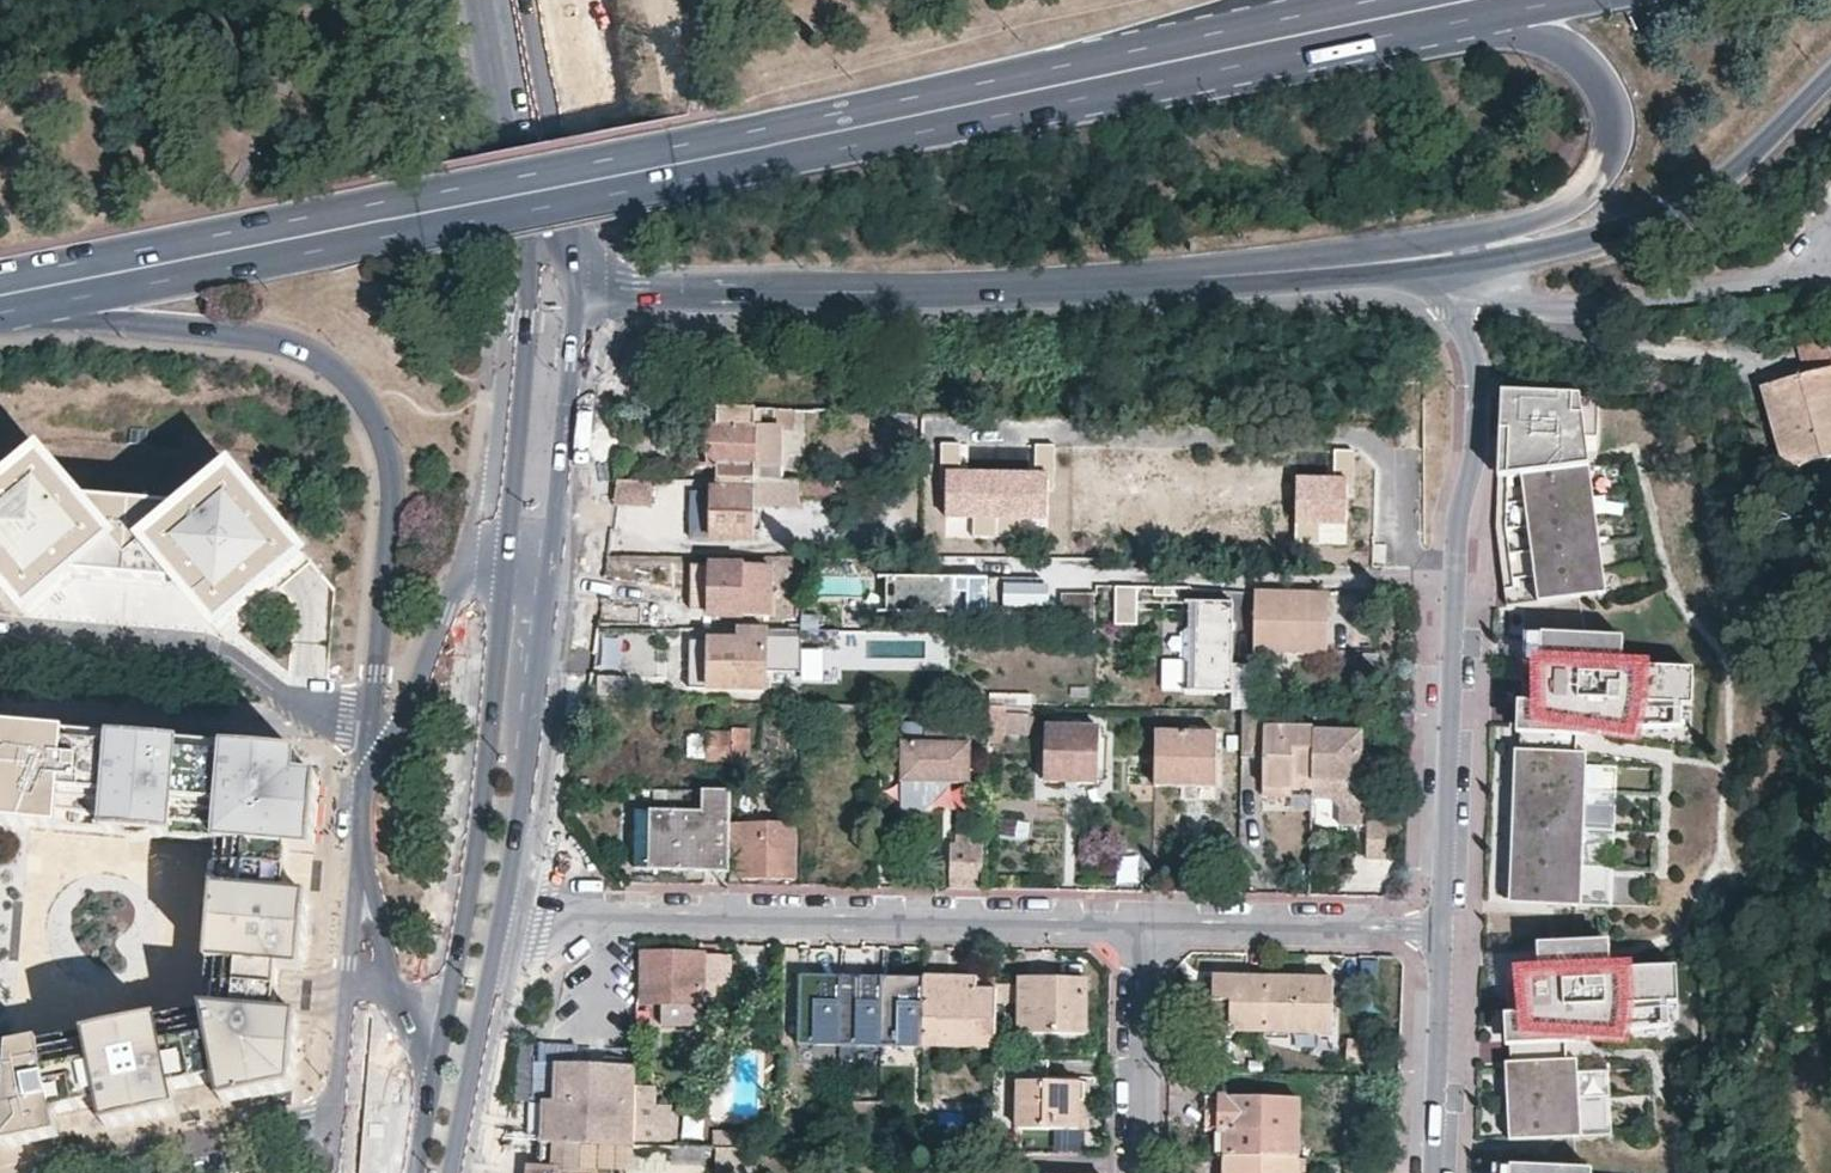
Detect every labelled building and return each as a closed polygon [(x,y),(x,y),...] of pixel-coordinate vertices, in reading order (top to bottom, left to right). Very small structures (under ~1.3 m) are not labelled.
[(1800,376),(1817,371),(1830,422),(1830,372),(1822,337),(1791,344),(1800,376)] [(1769,385),(1791,466),(1830,456),(1830,422),(1817,371),(1800,376),(1769,385)] [(1769,385),(1758,388),(1779,469),(1790,466),(1769,385)] [(1572,397),(1503,392),(1501,437),(1497,534),(1506,607),(1622,592),(1605,465),(1597,466),(1584,415),(1571,416),(1572,397)] [(1571,416),(1584,415),(1581,397),(1572,397),(1571,416)] [(705,409),(672,409),(671,427),(691,428),(704,428),(705,409)] [(795,411),(775,410),(717,409),(717,427),(704,428),(691,428),(691,468),(716,469),(716,480),(756,481),(780,481),(781,432),(794,432),(795,411)] [(148,428),(131,427),(130,440),(147,441),(148,428)] [(958,443),(942,443),(941,468),(945,468),(945,516),(1047,517),(1048,490),(1054,490),(1055,443),(1034,443),(1033,469),(958,468),(958,443)] [(1296,475),(1294,544),(1346,545),(1347,497),(1353,497),(1354,451),(1333,451),(1333,476),(1296,475)] [(0,491),(0,577),(28,610),(73,572),(181,582),(219,626),(301,556),(231,473),(187,511),(78,501),(41,457),(0,491)] [(653,479),(618,478),(614,502),(652,502),(653,479)] [(756,481),(716,480),(716,490),(713,490),(711,539),(754,539),(755,496),(756,481)] [(780,481),(756,481),(755,496),(798,497),(798,481),(780,481)] [(849,482),(798,481),(798,497),(849,498),(849,482)] [(771,568),(713,566),(712,617),(769,620),(769,616),(775,616),(775,594),(770,594),(771,568)] [(885,577),(884,613),(1034,616),(1034,609),(1035,586),(1035,580),(885,577)] [(1046,586),(1035,586),(1034,609),(1046,609),(1046,586)] [(1293,590),(1255,589),(1254,641),(1290,642),(1290,652),(1329,653),(1330,602),(1293,601),(1293,590)] [(1330,591),(1293,590),(1293,601),(1330,602),(1330,591)] [(1094,594),(1060,593),(1059,632),(1093,632),(1094,594)] [(1252,710),(1253,663),(1231,663),(1232,601),(1196,601),(1194,691),(1231,691),(1230,709),(1243,709),(1252,710)] [(824,611),(801,611),(801,630),(824,630),(824,611)] [(801,630),(740,629),(740,640),(691,639),(690,688),(767,689),(767,680),(774,680),(774,671),(767,671),(768,654),(790,654),(790,647),(804,648),(804,640),(840,641),(841,631),(824,630),(801,630)] [(1695,670),(1623,667),(1624,637),(1524,633),(1523,663),(1538,664),(1537,674),(1523,673),(1514,903),(1613,906),(1614,876),(1667,878),(1672,747),(1692,748),(1695,670)] [(840,641),(804,640),(804,648),(790,647),(790,654),(840,655),(840,641)] [(1290,642),(1254,641),(1253,651),(1290,652),(1290,642)] [(1308,747),(1309,726),(1272,726),(1273,710),(1252,710),(1243,709),(1242,757),(1264,757),(1263,796),(1291,797),(1292,790),(1312,791),(1312,747),(1308,747)] [(1027,714),(1003,713),(1003,734),(1026,734),(1027,714)] [(904,723),(903,743),(971,744),(971,724),(904,723)] [(228,747),(227,757),(183,753),(183,743),(110,737),(109,747),(65,744),(66,733),(0,728),(0,824),(18,825),(220,843),(218,867),(207,987),(205,1010),(14,1049),(7,1147),(37,1141),(62,1136),(57,1112),(102,1104),(106,1127),(147,1119),(179,1112),(174,1089),(219,1079),(225,1104),(260,1096),(269,1094),(295,1089),(300,1021),(279,1018),(281,993),(283,971),(304,973),(309,900),(286,898),(288,873),(290,849),(313,851),(319,779),(295,777),(298,753),(228,747)] [(748,729),(730,729),(730,762),(748,763),(748,729)] [(1363,801),(1363,729),(1313,729),(1312,747),(1312,791),(1311,798),(1332,799),(1339,807),(1339,825),(1362,826),(1363,801)] [(1100,731),(1045,730),(1044,783),(1099,784),(1100,731)] [(1215,733),(1155,732),(1154,778),(1194,779),(1194,785),(1214,786),(1215,733)] [(728,734),(707,733),(707,759),(727,760),(728,734)] [(227,757),(228,747),(183,743),(183,753),(227,757)] [(971,744),(903,743),(902,803),(942,804),(942,782),(971,783),(971,744)] [(729,788),(702,787),(701,812),(636,810),(635,867),(728,870),(729,788)] [(794,820),(732,819),(732,853),(741,854),(741,873),(793,875),(794,820)] [(1367,820),(1367,859),(1383,859),(1384,820),(1367,820)] [(970,836),(950,835),(949,888),(965,888),(981,888),(982,845),(970,845),(970,836)] [(1521,985),(1506,986),(1505,1140),(1612,1135),(1610,1104),(1664,1102),(1662,1047),(1681,1046),(1677,968),(1611,971),(1610,941),(1537,945),(1538,974),(1521,975),(1521,985)] [(720,953),(644,952),(644,1013),(696,1013),(696,998),(720,998),(720,989),(720,957),(720,953)] [(720,989),(735,990),(735,957),(720,957),(720,989)] [(820,973),(797,973),(795,1042),(837,1042),(838,980),(820,981),(820,973)] [(862,974),(839,973),(838,980),(837,1042),(879,1043),(880,981),(862,981),(862,974)] [(1017,978),(993,978),(993,997),(1017,997),(1016,1025),(1084,1025),(1084,973),(1017,973),(1017,978)] [(902,974),(880,974),(880,981),(879,1043),(921,1043),(921,982),(902,982),(902,974)] [(993,976),(922,974),(921,982),(921,1043),(992,1043),(993,997),(993,978),(993,976)] [(1264,975),(1207,974),(1205,1034),(1231,1035),(1231,1028),(1264,1029),(1264,1028),(1264,975)] [(1333,977),(1264,975),(1264,1028),(1264,1029),(1331,1031),(1333,977)] [(655,1026),(640,1026),(640,1044),(655,1044),(655,1026)] [(598,1056),(598,1063),(633,1064),(634,1056),(598,1056)] [(633,1084),(633,1064),(598,1063),(549,1063),(549,1101),(537,1100),(537,1114),(536,1143),(594,1144),(631,1144),(633,1084)] [(1080,1079),(1015,1077),(1015,1124),(1074,1126),(1075,1098),(1081,1098),(1080,1079)] [(656,1084),(633,1084),(631,1144),(679,1145),(678,1123),(672,1122),(672,1103),(656,1103),(656,1084)] [(1213,1094),(1212,1132),(1223,1132),(1225,1095),(1213,1094)] [(1225,1095),(1223,1155),(1294,1157),(1296,1097),(1225,1095)] [(680,1138),(701,1138),(702,1120),(680,1119),(680,1138)] [(730,1146),(775,1146),(776,1132),(730,1131),(730,1146)] [(536,1143),(536,1169),(530,1169),(530,1172),(593,1172),(594,1144),(536,1143)] [(1223,1155),(1222,1172),(1293,1172),(1294,1157),(1223,1155)]
